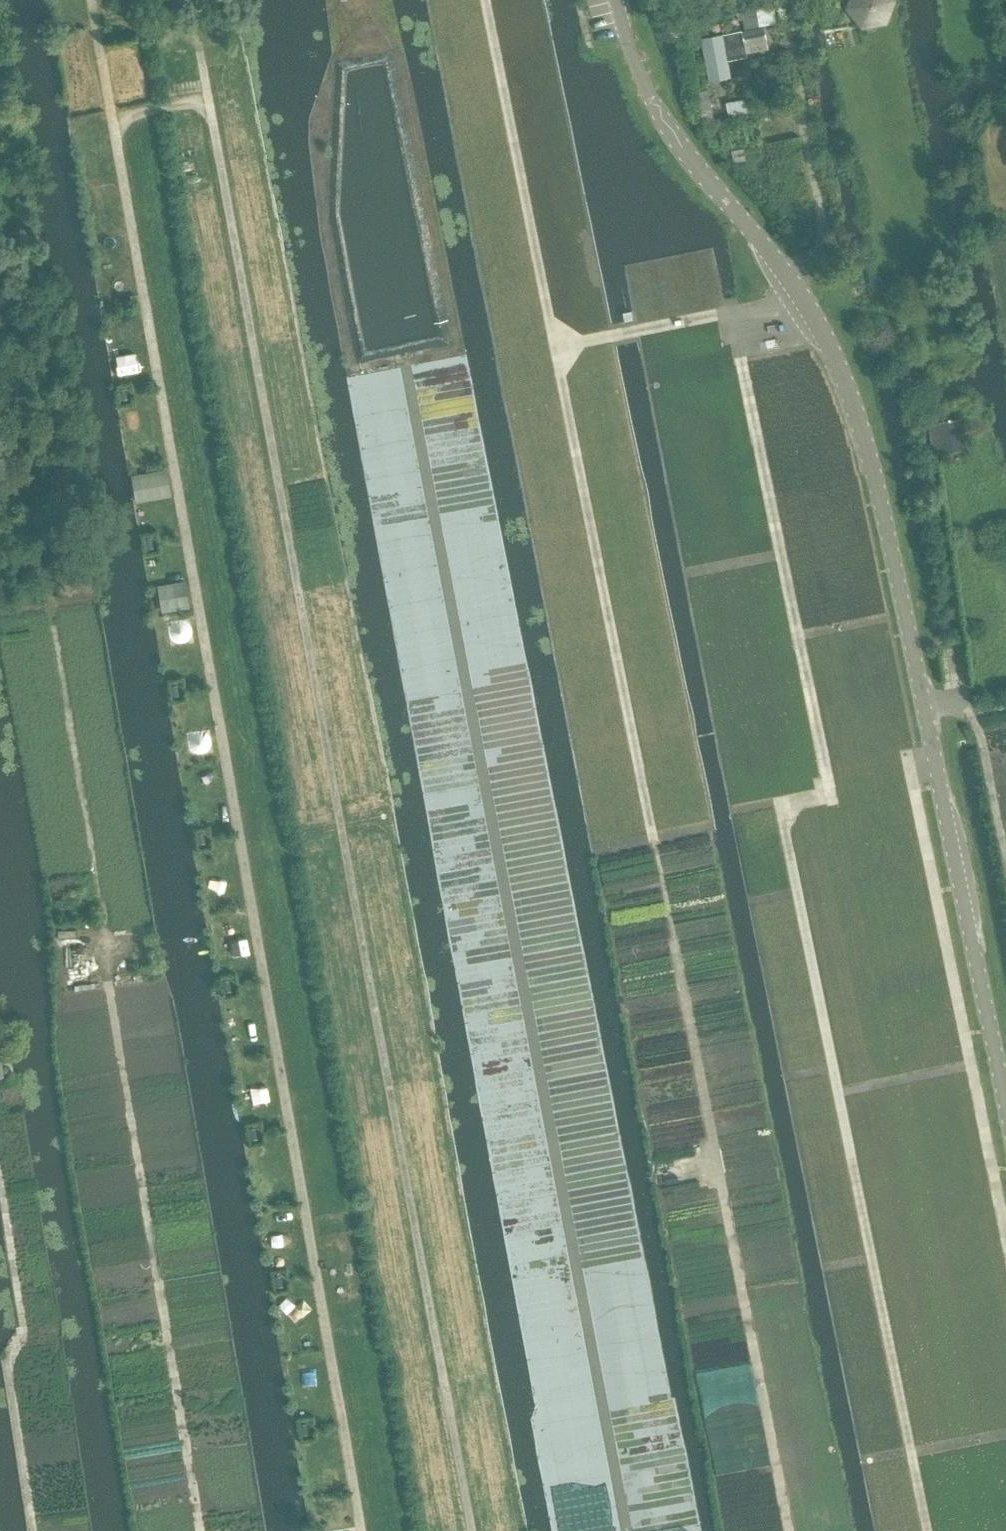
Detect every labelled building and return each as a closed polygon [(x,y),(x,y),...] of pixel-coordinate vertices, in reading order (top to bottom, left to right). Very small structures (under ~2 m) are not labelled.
[(862,29),(886,25),(895,1),(894,0),(850,0),(846,10),(862,29)] [(699,39),(707,82),(730,78),(727,62),(746,58),(745,54),(767,50),(763,27),(760,28),(756,8),(735,12),(737,21),(741,20),(743,30),(699,39)] [(697,92),(701,124),(712,122),(707,90),(697,92)] [(725,103),(727,117),(752,112),(749,98),(725,103)] [(717,128),(722,148),(761,140),(757,119),(717,128)] [(730,151),(732,163),(745,160),(743,148),(730,151)] [(963,450),(959,419),(937,422),(942,453),(963,450)] [(15,535),(26,527),(16,513),(5,521),(15,535)]
